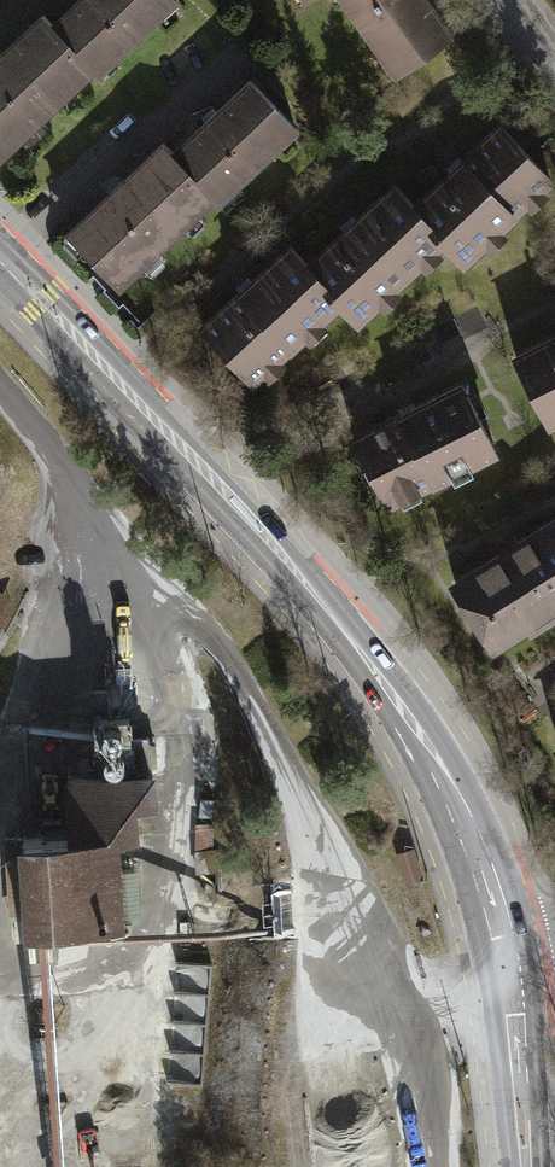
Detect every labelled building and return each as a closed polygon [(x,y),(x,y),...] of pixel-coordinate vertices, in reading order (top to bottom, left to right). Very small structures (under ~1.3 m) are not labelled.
[(49,16),(96,66),(102,72),(179,0),(66,0),(49,16)] [(396,76),(456,35),(432,0),(342,0),(396,76)] [(0,44),(0,156),(96,66),(49,16),(40,7),(0,44)] [(248,71),(167,146),(214,197),(220,203),(301,127),(248,71)] [(494,119),(409,204),(444,239),(470,264),(554,178),(494,119)] [(158,137),(59,230),(115,290),(214,197),(167,146),(158,137)] [(383,179),(300,263),(339,301),(361,323),(444,239),(409,204),(383,179)] [(197,322),(258,382),(339,301),(300,263),(278,241),(197,322)] [(549,426),(554,423),(554,329),(511,351),(549,426)] [(349,436),(389,510),(497,452),(457,378),(349,436)] [(488,651),(554,607),(554,516),(549,508),(492,545),(441,578),(488,651)] [(18,604),(0,594),(0,637),(18,604)] [(64,831),(15,834),(21,913),(121,906),(116,834),(135,833),(133,799),(155,798),(153,762),(60,769),(64,831)]
